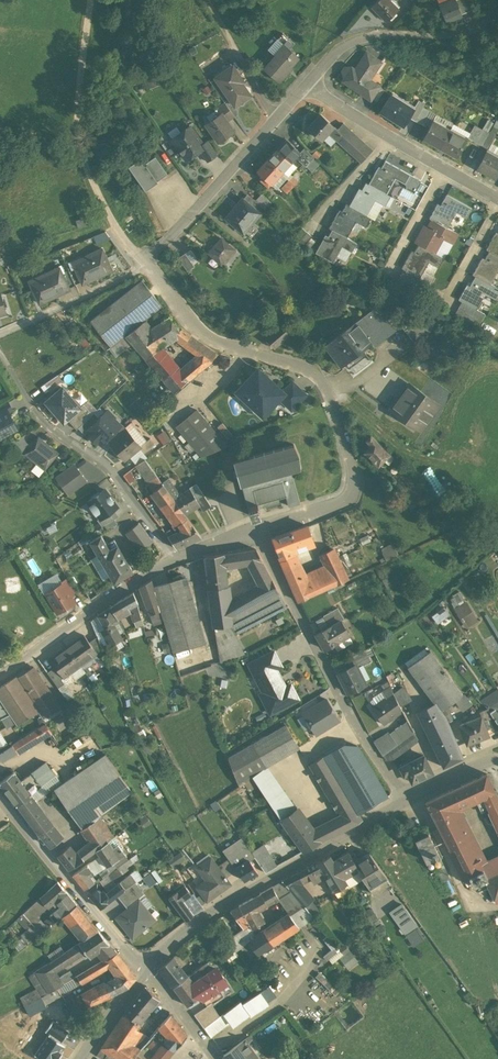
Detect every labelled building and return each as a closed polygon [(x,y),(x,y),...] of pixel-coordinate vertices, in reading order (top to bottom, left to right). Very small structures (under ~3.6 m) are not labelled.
[(388,0),(377,0),(372,5),(386,20),(397,10),(388,0)] [(441,4),(440,5),(446,19),(461,12),(456,0),(439,0),(441,4)] [(461,12),(473,7),(470,0),(456,0),(461,12)] [(294,44),(282,33),(268,49),(274,55),(283,45),(289,50),(294,44)] [(289,50),(283,45),(274,55),(262,68),(279,83),(287,73),(286,72),(298,58),(289,50)] [(367,53),(356,70),(352,68),(344,80),(373,99),(381,87),(370,79),(381,63),(367,53)] [(233,67),(225,72),(227,74),(218,80),(217,78),(216,79),(230,99),(235,105),(250,95),(238,78),(240,77),(233,67)] [(230,99),(216,79),(210,82),(225,103),(230,99)] [(387,91),(381,87),(373,99),(378,103),(387,91)] [(403,127),(409,117),(415,107),(414,107),(392,93),(380,112),(403,127)] [(409,117),(415,120),(422,107),(425,102),(419,99),(415,106),(414,107),(415,107),(409,117)] [(225,104),(218,109),(221,114),(227,121),(234,116),(225,104)] [(415,121),(421,124),(429,111),(422,107),(415,120),(415,121)] [(433,121),(436,115),(429,111),(421,124),(429,128),(433,121)] [(221,114),(206,124),(218,142),(233,131),(227,121),(221,114)] [(337,131),(320,114),(309,126),(322,139),(328,131),(341,143),(345,138),(337,131)] [(433,121),(450,131),(454,124),(436,115),(433,121)] [(483,128),(489,132),(493,125),(495,122),(489,119),(483,128)] [(450,131),(433,121),(429,128),(423,138),(440,147),(450,131)] [(352,131),(344,124),(337,131),(345,138),(352,131)] [(467,140),(468,139),(468,138),(468,137),(470,133),(454,124),(450,131),(467,140)] [(475,142),(483,128),(475,124),(470,133),(468,137),(468,138),(468,139),(475,142)] [(489,132),(496,135),(497,131),(497,128),(493,125),(489,132)] [(190,126),(179,134),(181,136),(174,141),(187,160),(195,154),(193,151),(197,149),(203,145),(202,144),(190,126)] [(482,146),(489,132),(483,128),(475,142),(482,146)] [(467,140),(450,131),(440,147),(457,157),(467,140)] [(489,132),(482,146),(488,150),(496,136),(496,135),(489,132)] [(372,151),(356,135),(344,147),(361,163),(372,151)] [(286,140),(285,141),(283,141),(279,146),(279,148),(278,149),(277,149),(267,160),(281,173),(283,171),(288,176),(296,167),(291,162),(296,158),(300,153),(300,152),(286,139),(286,140)] [(208,141),(202,144),(203,145),(197,149),(206,161),(217,154),(208,141)] [(304,148),(300,152),(300,153),(296,158),(305,167),(314,158),(304,148)] [(477,168),(496,178),(497,175),(497,156),(496,155),(495,158),(486,152),(477,168)] [(167,174),(155,157),(145,164),(157,182),(167,174)] [(314,158),(306,167),(312,172),(319,164),(314,158)] [(145,164),(141,159),(128,167),(145,191),(157,183),(145,164)] [(281,173),(267,160),(257,171),(271,184),(281,173)] [(386,160),(380,171),(378,169),(369,185),(388,195),(397,178),(407,183),(411,174),(386,160)] [(281,173),(271,184),(277,189),(287,178),(281,173)] [(421,180),(411,174),(407,183),(407,187),(406,188),(415,192),(421,180)] [(298,181),(292,176),(288,180),(294,185),(298,181)] [(288,180),(281,188),(287,194),(294,185),(288,180)] [(369,185),(366,183),(361,192),(359,191),(350,207),(369,217),(378,201),(384,204),(386,206),(391,197),(388,195),(369,185)] [(271,202),(261,193),(256,199),(265,210),(271,202)] [(439,204),(431,219),(433,220),(448,228),(457,212),(466,218),(471,209),(448,196),(442,206),(439,204)] [(242,199),(226,218),(250,238),(258,229),(251,224),(260,214),(242,199)] [(392,206),(408,216),(413,209),(397,199),(392,206)] [(375,220),(384,204),(378,201),(369,217),(371,218),(375,220)] [(341,215),(338,213),(330,228),(333,229),(348,238),(357,221),(367,226),(371,218),(369,217),(350,207),(346,205),(341,215)] [(448,228),(433,220),(428,230),(426,229),(418,244),(420,245),(434,253),(443,237),(453,243),(458,234),(448,228)] [(308,232),(304,228),(295,237),(299,242),(308,232)] [(348,238),(333,229),(327,240),(324,239),(317,251),(333,260),(336,255),(342,244),(352,250),(356,242),(348,238)] [(308,232),(299,242),(303,246),(312,236),(308,232)] [(496,236),(488,251),(491,252),(497,256),(497,238),(496,236)] [(234,248),(222,237),(210,251),(222,262),(234,248)] [(434,253),(444,259),(453,243),(443,237),(434,253)] [(342,244),(336,255),(346,261),(352,250),(342,244)] [(434,253),(420,245),(414,255),(412,254),(404,269),(422,279),(426,271),(431,262),(439,267),(444,259),(434,253)] [(102,249),(84,257),(87,262),(74,267),(75,269),(81,282),(82,284),(112,270),(102,249)] [(482,260),(474,275),(476,276),(493,285),(497,276),(497,273),(495,272),(497,266),(497,256),(491,252),(486,262),(482,260)] [(185,254),(179,258),(188,270),(194,266),(185,254)] [(81,282),(75,269),(69,272),(75,285),(81,282)] [(422,279),(404,269),(401,275),(413,282),(427,289),(430,284),(422,279)] [(68,270),(62,273),(69,289),(75,286),(69,272),(68,270)] [(426,271),(422,279),(430,284),(434,276),(426,271)] [(61,272),(49,278),(47,273),(29,282),(39,304),(69,290),(62,273),(61,272)] [(413,282),(401,275),(397,281),(410,288),(413,282)] [(471,286),(468,284),(459,300),(462,301),(474,308),(478,310),(484,298),(481,296),(484,292),(497,300),(497,297),(497,288),(493,285),(476,276),(471,286)] [(142,281),(90,322),(110,348),(122,339),(125,336),(143,322),(162,307),(142,281)] [(427,289),(413,282),(410,288),(423,296),(427,289)] [(262,300),(255,304),(259,310),(266,305),(262,300)] [(459,307),(470,314),(474,308),(462,301),(459,307)] [(378,305),(357,321),(373,342),(372,342),(375,346),(396,329),(378,305)] [(470,314),(459,307),(456,313),(467,320),(470,314)] [(474,308),(470,314),(482,320),(485,314),(478,310),(474,308)] [(482,320),(470,314),(467,320),(478,326),(482,320)] [(149,330),(161,347),(175,338),(191,350),(197,341),(180,330),(178,331),(169,317),(149,330)] [(357,321),(325,345),(341,366),(352,358),(355,361),(366,353),(363,349),(372,342),(373,342),(357,321)] [(149,330),(144,322),(143,322),(125,336),(144,358),(159,349),(161,347),(149,330)] [(415,322),(405,330),(416,344),(426,336),(415,322)] [(266,336),(275,346),(290,332),(282,323),(266,336)] [(122,339),(110,348),(117,356),(128,347),(122,339)] [(218,356),(197,341),(191,350),(199,356),(180,373),(188,382),(218,356)] [(180,373),(159,349),(144,358),(175,393),(188,382),(180,373)] [(264,375),(258,370),(237,392),(243,398),(249,399),(255,404),(257,411),(263,416),(279,399),(284,394),(283,393),(278,388),(271,387),(266,382),(264,375)] [(41,387),(44,392),(53,385),(50,380),(41,387)] [(292,383),(283,393),(284,394),(279,399),(291,411),(306,395),(292,383)] [(439,405),(410,384),(410,385),(411,386),(401,401),(399,400),(391,410),(408,423),(409,422),(421,430),(439,405)] [(64,422),(67,419),(80,408),(62,388),(46,402),(64,422)] [(0,407),(0,417),(8,413),(12,410),(8,403),(0,407)] [(67,419),(77,430),(78,428),(93,414),(84,405),(80,408),(67,419)] [(227,447),(197,411),(177,428),(202,458),(227,447)] [(16,429),(8,413),(0,417),(0,437),(16,429)] [(93,414),(78,428),(85,435),(88,432),(87,431),(100,419),(94,413),(93,414)] [(91,435),(90,437),(96,443),(97,442),(101,445),(121,426),(115,419),(111,419),(105,414),(100,419),(87,431),(88,432),(91,435)] [(126,430),(141,447),(147,441),(133,424),(126,430)] [(141,447),(126,430),(110,444),(124,461),(139,449),(141,447)] [(23,436),(11,442),(15,449),(24,456),(25,455),(25,454),(31,446),(27,443),(23,436)] [(390,455),(371,436),(366,441),(371,445),(364,453),(378,467),(390,455)] [(58,453),(38,437),(31,446),(25,454),(25,455),(37,464),(31,471),(39,477),(44,470),(45,470),(58,453)] [(147,441),(141,447),(139,449),(143,454),(154,444),(150,439),(147,441)] [(293,445),(235,462),(233,461),(239,481),(240,486),(242,486),(241,485),(242,485),(290,472),(299,469),(300,469),(299,456),(294,444),(293,445)] [(153,492),(163,485),(162,484),(145,459),(135,466),(153,492)] [(74,464),(55,478),(68,496),(87,482),(74,464)] [(290,472),(242,485),(248,507),(250,516),(260,514),(257,504),(286,496),(289,507),(299,504),(290,472)] [(178,494),(168,479),(162,484),(163,485),(174,500),(178,496),(177,494),(178,494)] [(176,519),(184,514),(174,500),(163,485),(153,492),(174,521),(176,519)] [(196,498),(190,489),(178,496),(174,500),(184,514),(184,515),(199,505),(196,498)] [(105,490),(100,494),(98,492),(91,498),(92,499),(88,502),(91,506),(90,507),(90,511),(92,514),(95,515),(97,514),(100,519),(101,520),(110,513),(117,507),(105,490)] [(208,502),(203,494),(196,498),(199,505),(203,512),(211,507),(208,502)] [(432,496),(426,502),(433,509),(439,503),(432,496)] [(110,513),(101,520),(100,519),(97,521),(102,527),(114,519),(110,513)] [(184,515),(184,514),(176,519),(181,531),(168,538),(177,549),(201,538),(184,515)] [(137,551),(152,539),(136,521),(122,533),(137,551)] [(114,522),(109,525),(115,536),(120,533),(114,522)] [(302,528),(272,539),(277,552),(281,560),(292,556),(288,548),(307,541),(302,528)] [(106,545),(101,536),(90,542),(114,583),(133,572),(117,545),(117,546),(114,540),(106,545)] [(388,552),(394,549),(391,544),(384,547),(381,552),(384,557),(388,552)] [(248,566),(262,561),(256,549),(231,553),(233,568),(248,566)] [(394,549),(388,552),(384,557),(386,561),(391,558),(397,554),(394,549)] [(335,550),(320,557),(329,575),(317,581),(321,592),(348,580),(335,550)] [(209,589),(229,586),(227,569),(233,568),(231,553),(205,557),(209,589)] [(292,556),(281,560),(284,569),(295,564),(292,556)] [(248,566),(257,584),(273,580),(262,561),(248,566)] [(309,585),(298,563),(295,564),(284,569),(299,602),(309,597),(304,587),(309,585)] [(389,576),(382,580),(389,593),(399,587),(395,580),(392,582),(389,576)] [(75,592),(67,578),(62,581),(64,586),(72,599),(75,592)] [(186,578),(154,587),(172,651),(204,642),(186,578)] [(257,584),(230,600),(234,635),(288,607),(273,580),(257,584)] [(148,608),(158,604),(151,581),(140,587),(147,608),(148,608)] [(309,585),(304,587),(309,597),(321,592),(317,581),(309,585)] [(64,586),(47,595),(58,613),(74,603),(72,599),(64,586)] [(229,586),(209,589),(220,663),(244,654),(234,635),(230,600),(229,586)] [(465,627),(478,620),(460,591),(448,598),(465,627)] [(118,602),(110,607),(117,619),(130,612),(131,612),(129,608),(137,604),(139,604),(133,593),(118,602)] [(131,612),(130,612),(133,622),(134,622),(141,618),(137,604),(129,608),(131,612)] [(162,616),(158,604),(148,608),(155,628),(164,625),(162,616)] [(107,641),(108,640),(111,645),(121,638),(118,634),(123,630),(119,621),(117,619),(110,607),(97,616),(105,628),(101,630),(107,641)] [(337,608),(323,616),(330,627),(340,621),(341,621),(344,619),(337,608)] [(141,618),(134,622),(137,627),(144,625),(141,618)] [(330,627),(315,635),(325,650),(349,636),(341,621),(340,621),(330,627)] [(84,635),(50,660),(63,678),(97,654),(97,653),(92,646),(84,635)] [(0,646),(0,651),(10,645),(8,641),(0,646)] [(100,641),(92,646),(97,653),(97,654),(100,658),(105,654),(103,648),(100,641)] [(434,706),(440,712),(455,701),(463,695),(430,650),(427,653),(424,648),(405,662),(433,704),(434,706)] [(347,659),(351,667),(356,665),(358,669),(371,662),(365,650),(347,659)] [(262,676),(276,669),(281,666),(274,652),(254,662),(262,676)] [(351,667),(338,674),(348,693),(366,685),(358,669),(356,665),(351,667)] [(0,687),(0,700),(2,703),(6,710),(9,715),(15,723),(17,726),(39,713),(43,719),(47,717),(60,708),(33,667),(17,678),(16,676),(0,687)] [(276,669),(262,676),(256,679),(263,693),(261,694),(270,714),(299,700),(291,685),(286,688),(283,683),(282,684),(279,679),(281,678),(276,669)] [(64,684),(56,672),(50,677),(58,688),(64,684)] [(384,676),(378,679),(381,684),(387,681),(384,676)] [(387,681),(381,684),(384,690),(381,692),(385,699),(393,693),(393,692),(387,681)] [(393,692),(393,693),(399,706),(411,699),(404,685),(393,692)] [(496,686),(488,692),(490,695),(484,698),(485,701),(483,704),(488,708),(490,712),(495,710),(497,708),(497,706),(496,703),(497,701),(497,689),(496,686)] [(385,699),(379,703),(378,703),(371,707),(383,724),(402,711),(399,706),(393,693),(385,699)] [(463,695),(455,701),(462,712),(472,705),(464,694),(463,695)] [(315,697),(299,707),(303,713),(319,704),(315,697)] [(338,720),(326,700),(319,704),(303,713),(316,734),(338,720)] [(417,713),(435,747),(455,740),(445,718),(440,712),(434,706),(433,704),(417,713)] [(479,711),(481,717),(483,721),(487,719),(493,717),(490,712),(488,708),(479,711)] [(0,713),(0,720),(1,719),(9,715),(6,710),(0,713)] [(9,715),(1,719),(6,728),(15,723),(9,715)] [(483,721),(481,717),(460,725),(467,744),(489,736),(487,731),(491,729),(487,719),(483,721)] [(407,721),(398,727),(406,739),(413,734),(407,721)] [(45,723),(12,745),(16,752),(50,730),(45,723)] [(286,725),(228,758),(239,786),(253,777),(266,767),(299,747),(286,725)] [(50,730),(16,752),(18,755),(52,734),(50,730)] [(8,747),(0,733),(0,752),(8,747)] [(383,756),(398,745),(388,733),(374,742),(383,756)] [(417,742),(413,734),(406,739),(398,745),(383,756),(386,762),(392,760),(417,742)] [(455,740),(435,747),(443,768),(463,759),(455,740)] [(343,744),(323,756),(357,813),(387,796),(357,746),(344,745),(343,744)] [(1,761),(16,752),(12,745),(8,747),(0,752),(0,759),(1,761)] [(105,754),(54,790),(82,830),(100,818),(99,817),(132,792),(105,754)] [(357,813),(323,756),(310,764),(341,817),(323,826),(329,836),(348,827),(362,820),(357,813)] [(424,756),(400,768),(404,776),(407,774),(412,783),(432,773),(424,756)] [(45,762),(21,781),(30,794),(55,775),(45,762)] [(290,801),(266,767),(253,777),(258,785),(275,811),(287,802),(290,801)] [(13,772),(0,781),(0,783),(17,805),(31,795),(30,794),(21,781),(13,772)] [(31,795),(36,801),(61,784),(55,775),(30,794),(31,795)] [(486,775),(452,790),(460,807),(484,797),(494,792),(486,775)] [(253,777),(244,783),(249,790),(258,785),(253,777)] [(460,807),(452,790),(426,802),(440,829),(460,820),(457,814),(455,810),(460,807)] [(484,797),(494,818),(497,816),(497,801),(494,792),(484,797)] [(31,795),(17,805),(38,834),(51,848),(62,839),(50,826),(43,816),(36,801),(31,795)] [(216,802),(211,805),(214,810),(219,807),(216,802)] [(287,802),(275,811),(281,820),(282,819),(293,811),(287,802)] [(323,826),(312,831),(297,810),(296,809),(293,811),(282,819),(305,851),(329,836),(323,826)] [(466,818),(462,811),(457,814),(460,820),(461,821),(466,818)] [(82,830),(82,831),(90,843),(96,851),(114,838),(114,837),(101,817),(100,818),(82,830)] [(460,820),(440,829),(450,850),(448,850),(464,883),(470,879),(473,886),(485,880),(487,879),(469,841),(465,829),(461,821),(460,820)] [(428,834),(417,840),(427,862),(439,856),(428,834)] [(96,851),(95,851),(99,857),(105,867),(112,862),(116,860),(124,854),(114,838),(96,851)] [(246,862),(238,851),(240,849),(241,851),(247,847),(241,839),(223,852),(228,860),(236,870),(237,869),(244,881),(257,873),(249,860),(246,862)] [(90,843),(76,855),(81,862),(86,858),(95,851),(96,851),(90,843)] [(263,845),(251,853),(254,857),(265,873),(276,867),(263,845)] [(76,855),(69,846),(57,856),(69,870),(81,862),(76,855)] [(251,853),(247,847),(241,851),(240,849),(238,851),(246,862),(249,860),(254,857),(251,853)] [(163,863),(169,872),(174,869),(188,859),(182,850),(176,854),(163,863)] [(349,852),(333,861),(344,878),(358,870),(359,870),(354,862),(349,852)] [(386,877),(369,853),(362,857),(369,868),(366,869),(359,873),(362,878),(372,894),(384,886),(380,880),(386,877)] [(116,860),(119,864),(128,858),(124,854),(116,860)] [(334,893),(347,884),(344,878),(333,861),(330,856),(305,869),(314,884),(324,878),(333,893),(334,893)] [(105,867),(99,857),(86,867),(92,876),(105,867)] [(369,868),(362,857),(354,862),(359,870),(358,870),(359,873),(366,869),(369,868)] [(116,867),(106,874),(112,881),(134,865),(129,858),(128,858),(119,864),(116,867)] [(208,879),(197,887),(202,894),(201,894),(207,902),(231,885),(227,880),(227,879),(226,878),(225,877),(218,867),(211,858),(199,866),(208,879)] [(228,860),(218,867),(225,877),(226,878),(236,870),(228,860)] [(105,867),(92,876),(96,882),(106,874),(116,867),(112,862),(105,867)] [(450,878),(443,864),(436,867),(444,882),(450,878)] [(85,891),(96,882),(92,876),(86,867),(73,875),(85,891)] [(136,869),(121,882),(127,890),(135,884),(142,879),(136,869)] [(358,870),(344,878),(347,884),(348,886),(349,886),(362,878),(359,873),(358,870)] [(497,897),(497,873),(487,879),(485,880),(494,899),(497,897)] [(297,874),(283,881),(289,889),(299,884),(298,883),(302,881),(297,874)] [(386,877),(380,880),(384,886),(390,882),(386,877)] [(283,881),(282,881),(272,887),(279,899),(278,900),(290,915),(299,927),(300,927),(300,926),(313,918),(304,907),(299,901),(289,889),(283,881)] [(121,882),(108,893),(113,899),(114,900),(127,890),(121,882)] [(58,883),(16,921),(23,929),(37,917),(52,904),(66,892),(58,883)] [(118,897),(128,910),(139,901),(145,896),(135,884),(118,897)] [(187,884),(168,898),(186,921),(194,915),(183,901),(194,894),(187,884)] [(299,884),(289,889),(299,901),(307,894),(299,884)] [(351,889),(349,886),(348,886),(347,884),(334,893),(337,898),(351,889)] [(272,887),(260,894),(267,907),(278,900),(279,899),(272,887)] [(108,893),(103,896),(97,890),(89,896),(100,909),(113,899),(108,893)] [(53,913),(58,920),(62,917),(77,905),(66,892),(52,904),(57,910),(53,913)] [(260,894),(239,906),(249,925),(252,929),(257,926),(263,923),(257,913),(260,911),(259,911),(267,907),(260,894)] [(307,894),(299,901),(304,907),(310,903),(308,895),(307,894)] [(128,910),(117,918),(132,938),(154,921),(139,901),(128,910)] [(319,913),(311,902),(310,903),(304,907),(313,918),(313,917),(319,913)] [(109,945),(77,905),(62,917),(73,929),(83,941),(78,944),(85,952),(89,958),(95,954),(109,945)] [(403,905),(390,913),(406,936),(418,927),(403,905)] [(249,925),(239,906),(230,911),(243,928),(249,925)] [(365,910),(369,918),(373,923),(378,920),(374,913),(374,914),(370,907),(365,910)] [(58,920),(53,913),(42,922),(37,917),(23,929),(18,933),(28,944),(55,923),(58,920)] [(299,927),(290,915),(262,933),(256,937),(248,942),(257,955),(299,927)] [(65,936),(73,929),(62,917),(58,920),(55,923),(65,936)] [(358,936),(374,925),(373,923),(369,918),(353,929),(358,936)] [(257,926),(252,929),(256,937),(262,933),(257,926)] [(335,946),(327,935),(323,939),(331,949),(333,948),(335,946)] [(78,944),(55,960),(60,968),(85,952),(78,944)] [(95,954),(102,962),(106,959),(117,953),(109,945),(95,954)] [(183,945),(176,952),(182,960),(189,953),(183,945)] [(344,945),(340,949),(344,954),(348,950),(344,945)] [(331,949),(323,956),(327,960),(337,952),(333,948),(331,949)] [(128,987),(122,979),(132,972),(117,953),(106,959),(112,968),(119,977),(82,998),(87,1007),(96,1004),(114,995),(128,987)] [(349,953),(341,959),(347,968),(356,961),(349,953)] [(30,1017),(112,968),(106,959),(102,962),(74,978),(24,1007),(30,1017)] [(173,959),(160,969),(173,987),(187,977),(173,959)] [(24,1007),(74,978),(70,971),(59,977),(56,972),(60,968),(55,960),(34,972),(27,977),(34,989),(19,998),(24,1007)] [(136,978),(132,972),(122,979),(128,987),(136,978)] [(217,974),(195,989),(200,997),(203,1000),(220,990),(225,985),(217,974)] [(187,977),(173,987),(188,1006),(200,997),(195,989),(187,977)] [(158,998),(146,987),(125,1012),(138,1022),(140,1024),(149,1013),(151,1011),(149,1010),(159,999),(158,998)] [(207,1007),(224,996),(220,990),(203,1000),(204,1002),(207,1007)] [(260,992),(242,1004),(248,1012),(248,1013),(249,1015),(267,1002),(260,992)] [(70,1013),(87,1007),(82,998),(80,994),(64,1002),(70,1013)] [(171,1014),(159,999),(149,1010),(151,1011),(149,1013),(156,1022),(160,1026),(171,1014)] [(240,1001),(223,1014),(218,1017),(204,1028),(212,1039),(248,1013),(248,1012),(242,1004),(240,1001)] [(204,1008),(194,1015),(204,1028),(218,1017),(212,1008),(207,1012),(204,1008)] [(125,1012),(102,1048),(117,1058),(133,1058),(136,1056),(136,1055),(135,1055),(140,1050),(136,1047),(133,1045),(138,1037),(131,1033),(138,1022),(125,1012)] [(188,1036),(171,1014),(160,1026),(159,1027),(168,1037),(176,1047),(177,1048),(187,1036),(188,1036)] [(153,1024),(144,1035),(145,1036),(149,1039),(159,1027),(160,1026),(156,1022),(154,1023),(155,1024),(154,1025),(153,1024)] [(50,1035),(61,1043),(68,1032),(53,1023),(46,1033),(50,1035)] [(65,1045),(61,1043),(50,1035),(36,1057),(40,1058),(57,1058),(61,1053),(60,1052),(65,1045)] [(145,1036),(136,1047),(140,1050),(145,1044),(149,1039),(145,1036)] [(168,1037),(164,1042),(165,1043),(152,1058),(167,1058),(176,1047),(168,1037)] [(223,1055),(226,1058),(249,1058),(246,1054),(251,1050),(245,1042),(246,1041),(245,1039),(223,1055)] [(135,1055),(136,1055),(141,1058),(142,1058),(150,1047),(145,1044),(140,1050),(135,1055)] [(102,1048),(96,1056),(101,1058),(103,1058),(104,1058),(117,1058),(102,1048)]
